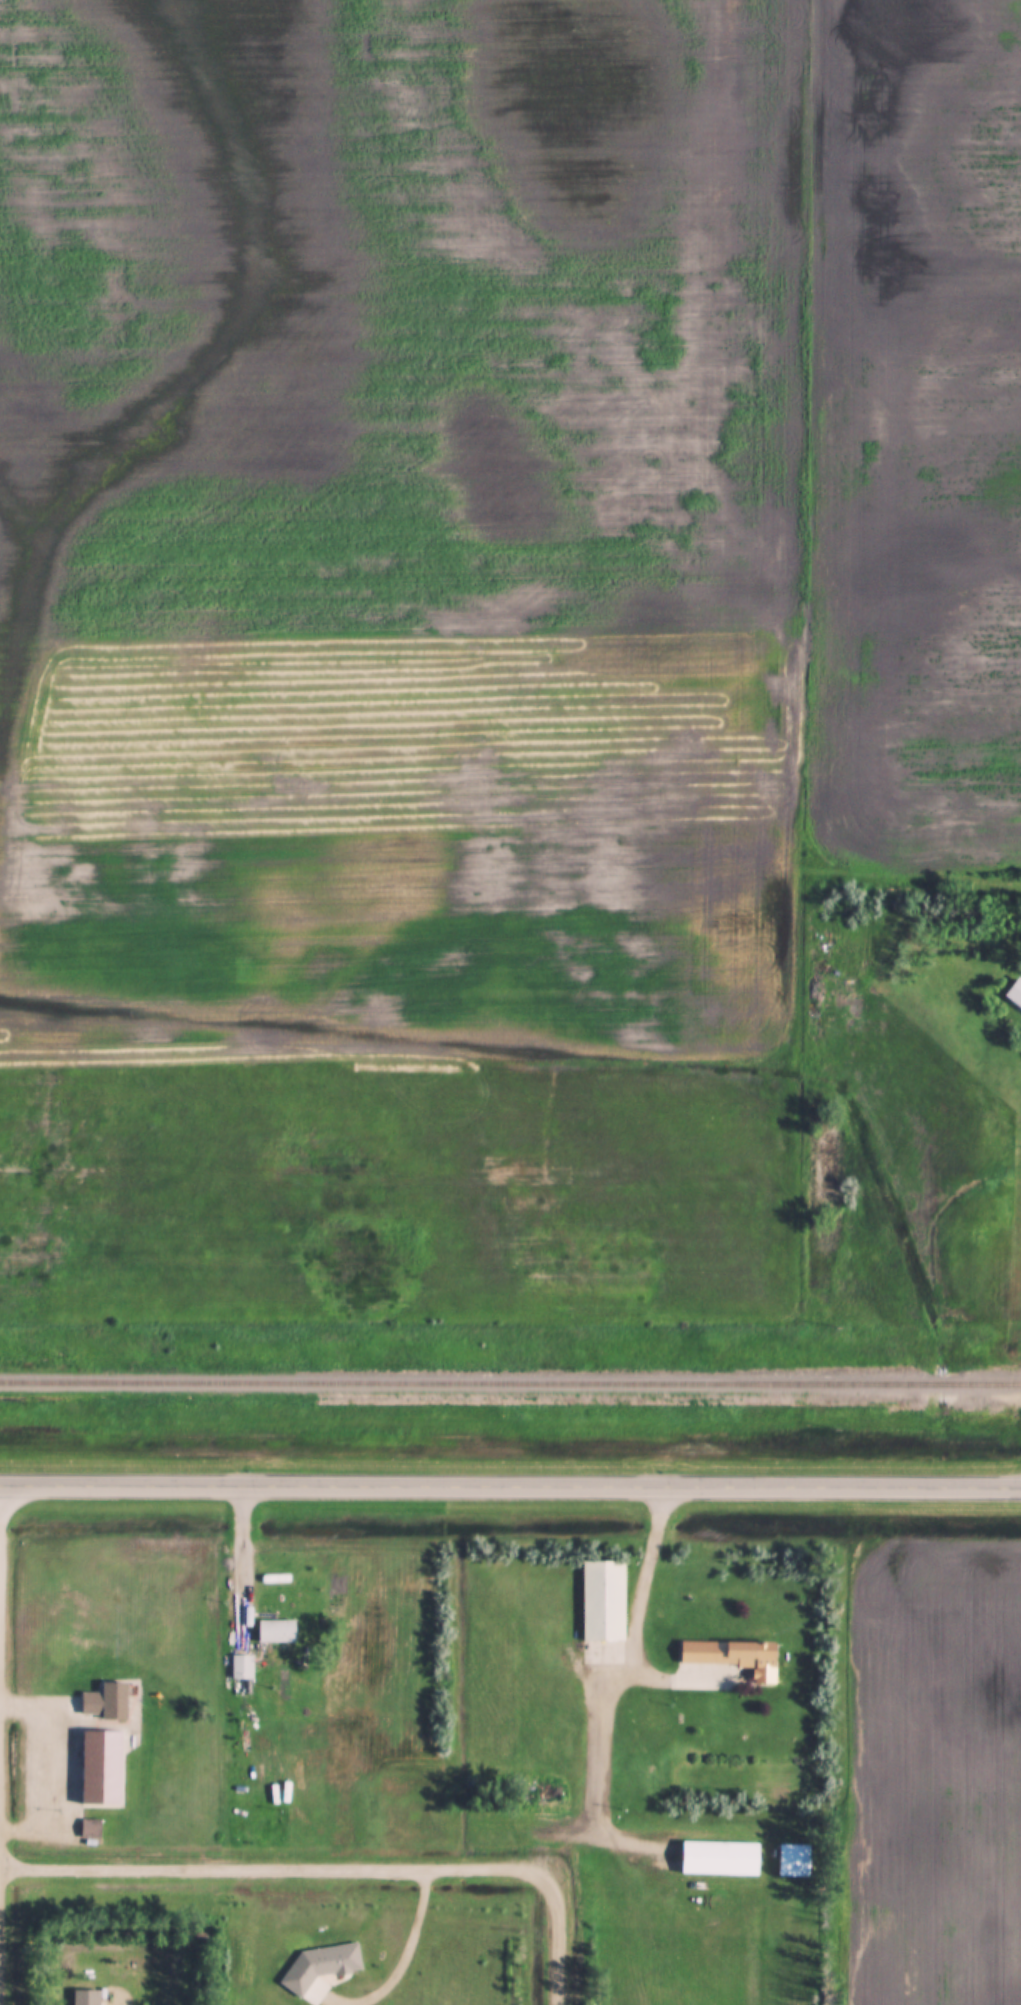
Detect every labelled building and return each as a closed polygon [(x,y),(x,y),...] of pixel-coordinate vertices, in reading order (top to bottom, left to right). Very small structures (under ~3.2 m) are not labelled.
[(1017,978),(1005,998),(1020,1009),(1020,981),(1017,978)] [(625,1561),(583,1561),(583,1663),(625,1663),(625,1561)] [(295,1620),(259,1620),(259,1643),(295,1643),(295,1620)] [(777,1644),(681,1641),(681,1665),(754,1667),(753,1683),(776,1684),(777,1644)] [(253,1655),(233,1655),(233,1679),(253,1679),(253,1655)] [(126,1720),(127,1684),(102,1684),(102,1694),(82,1693),(81,1719),(126,1720)] [(63,1807),(123,1808),(124,1733),(64,1732),(63,1807)] [(81,1821),(81,1840),(100,1840),(100,1821),(81,1821)] [(760,1876),(760,1844),(683,1843),(683,1875),(760,1876)] [(780,1877),(810,1877),(810,1846),(780,1846),(780,1877)] [(359,1944),(301,1952),(280,1985),(299,1998),(304,1997),(316,1979),(363,1972),(359,1944)] [(100,1992),(74,1992),(74,2004),(100,2004),(100,1992)]
